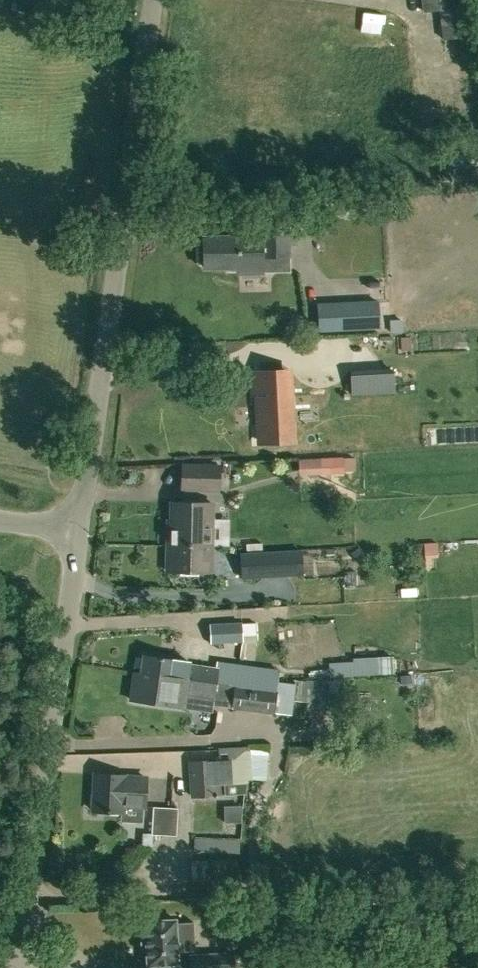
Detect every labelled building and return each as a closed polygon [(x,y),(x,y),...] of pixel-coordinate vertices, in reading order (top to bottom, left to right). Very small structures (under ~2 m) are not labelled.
[(424,11),(438,9),(440,25),(442,39),(469,36),(467,22),(465,6),(464,0),(423,0),(424,11)] [(289,257),(289,224),(261,224),(261,237),(240,237),(240,236),(204,237),(204,242),(202,242),(199,245),(199,260),(202,263),(204,263),(204,266),(238,266),(238,271),(262,271),(262,257),(289,257)] [(379,329),(378,300),(361,301),(362,330),(379,329)] [(340,331),(338,302),(317,303),(318,332),(340,331)] [(247,448),(297,446),(292,370),(243,373),(247,448)] [(393,370),(350,373),(352,394),(394,391),(393,370)] [(321,458),(298,459),(299,475),(300,475),(321,474),(333,473),(332,457),(321,458)] [(219,490),(220,464),(181,463),(180,489),(219,490)] [(210,545),(211,503),(171,502),(170,544),(210,545)] [(210,572),(210,545),(170,544),(167,544),(166,571),(210,572)] [(236,592),(263,591),(262,552),(234,553),(236,592)] [(242,623),(242,621),(209,623),(210,643),(243,641),(244,643),(257,641),(256,623),(242,623)] [(216,667),(189,664),(189,661),(143,655),(141,673),(275,694),(276,695),(292,697),(294,682),(278,680),(279,671),(240,665),(241,664),(217,661),(216,667)] [(310,678),(379,675),(378,656),(355,657),(355,661),(329,662),(330,669),(310,670),(310,678)] [(212,703),(273,711),(290,713),(292,697),(276,695),(275,694),(141,673),(141,674),(134,673),(131,700),(183,707),(185,692),(213,695),(212,703)] [(408,674),(400,675),(401,683),(408,682),(408,674)] [(328,702),(326,680),(306,681),(307,703),(328,702)] [(215,761),(190,762),(192,796),(247,794),(248,782),(246,747),(217,748),(218,762),(215,762),(215,761)] [(260,778),(278,778),(278,752),(261,751),(260,778)] [(144,807),(146,777),(125,776),(125,775),(95,773),(93,810),(123,812),(123,805),(144,807)] [(176,836),(178,808),(153,806),(151,834),(153,834),(176,836)] [(153,834),(151,834),(143,834),(142,847),(152,848),(153,834)] [(219,837),(195,836),(194,849),(219,850),(219,837)] [(147,965),(178,964),(176,919),(145,921),(147,965)] [(433,954),(433,944),(415,943),(415,953),(433,954)] [(233,953),(209,954),(210,967),(234,967),(233,953)]
